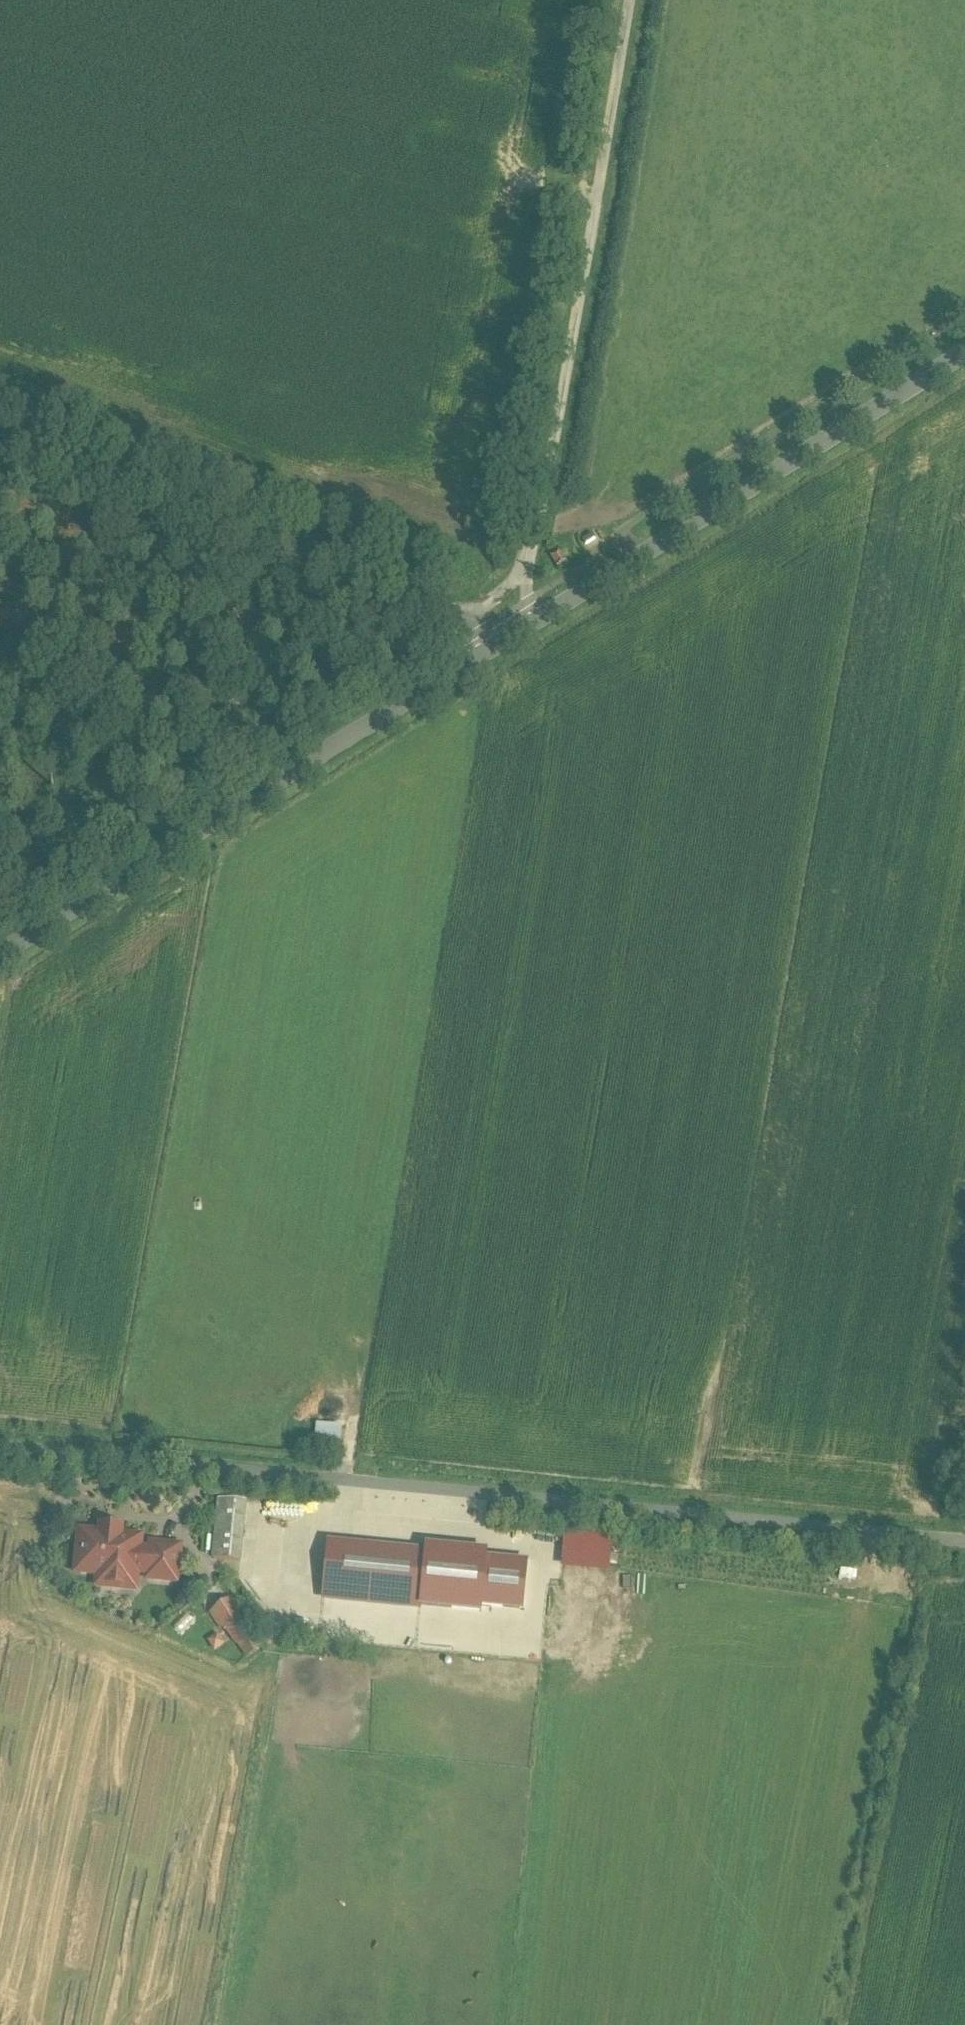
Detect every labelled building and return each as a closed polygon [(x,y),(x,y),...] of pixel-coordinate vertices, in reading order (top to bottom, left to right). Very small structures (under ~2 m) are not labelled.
[(246,1503),(220,1500),(214,1561),(240,1563),(246,1503)] [(121,1536),(101,1534),(101,1536),(82,1534),(78,1572),(100,1574),(99,1586),(119,1582),(119,1576),(136,1578),(137,1572),(150,1574),(152,1553),(139,1551),(140,1540),(121,1538),(121,1536)] [(480,1611),(481,1605),(486,1559),(486,1553),(427,1547),(426,1553),(329,1543),(324,1590),(422,1600),(421,1605),(480,1611)] [(179,1550),(153,1547),(152,1553),(150,1574),(150,1579),(176,1582),(179,1550)] [(486,1559),(481,1605),(522,1610),(527,1563),(486,1559)] [(260,1648),(240,1618),(243,1615),(231,1599),(211,1613),(223,1629),(225,1628),(248,1657),(260,1648)] [(218,1637),(210,1642),(215,1651),(223,1645),(218,1637)]
